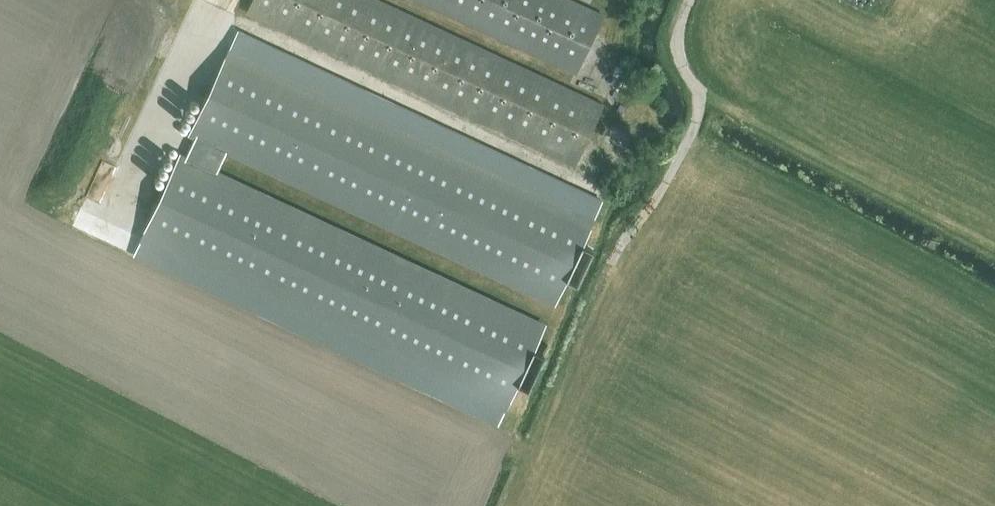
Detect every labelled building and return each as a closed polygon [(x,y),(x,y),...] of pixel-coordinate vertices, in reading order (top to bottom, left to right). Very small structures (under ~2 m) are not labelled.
[(382,0),(249,0),(245,8),(573,166),(602,106),(382,0)] [(570,0),(421,0),(573,73),(600,14),(570,0)] [(555,303),(593,220),(228,50),(189,133),(195,136),(190,147),(212,157),(217,146),(555,303)] [(207,168),(212,157),(190,147),(185,158),(179,155),(141,238),(506,408),(544,325),(207,168)]
